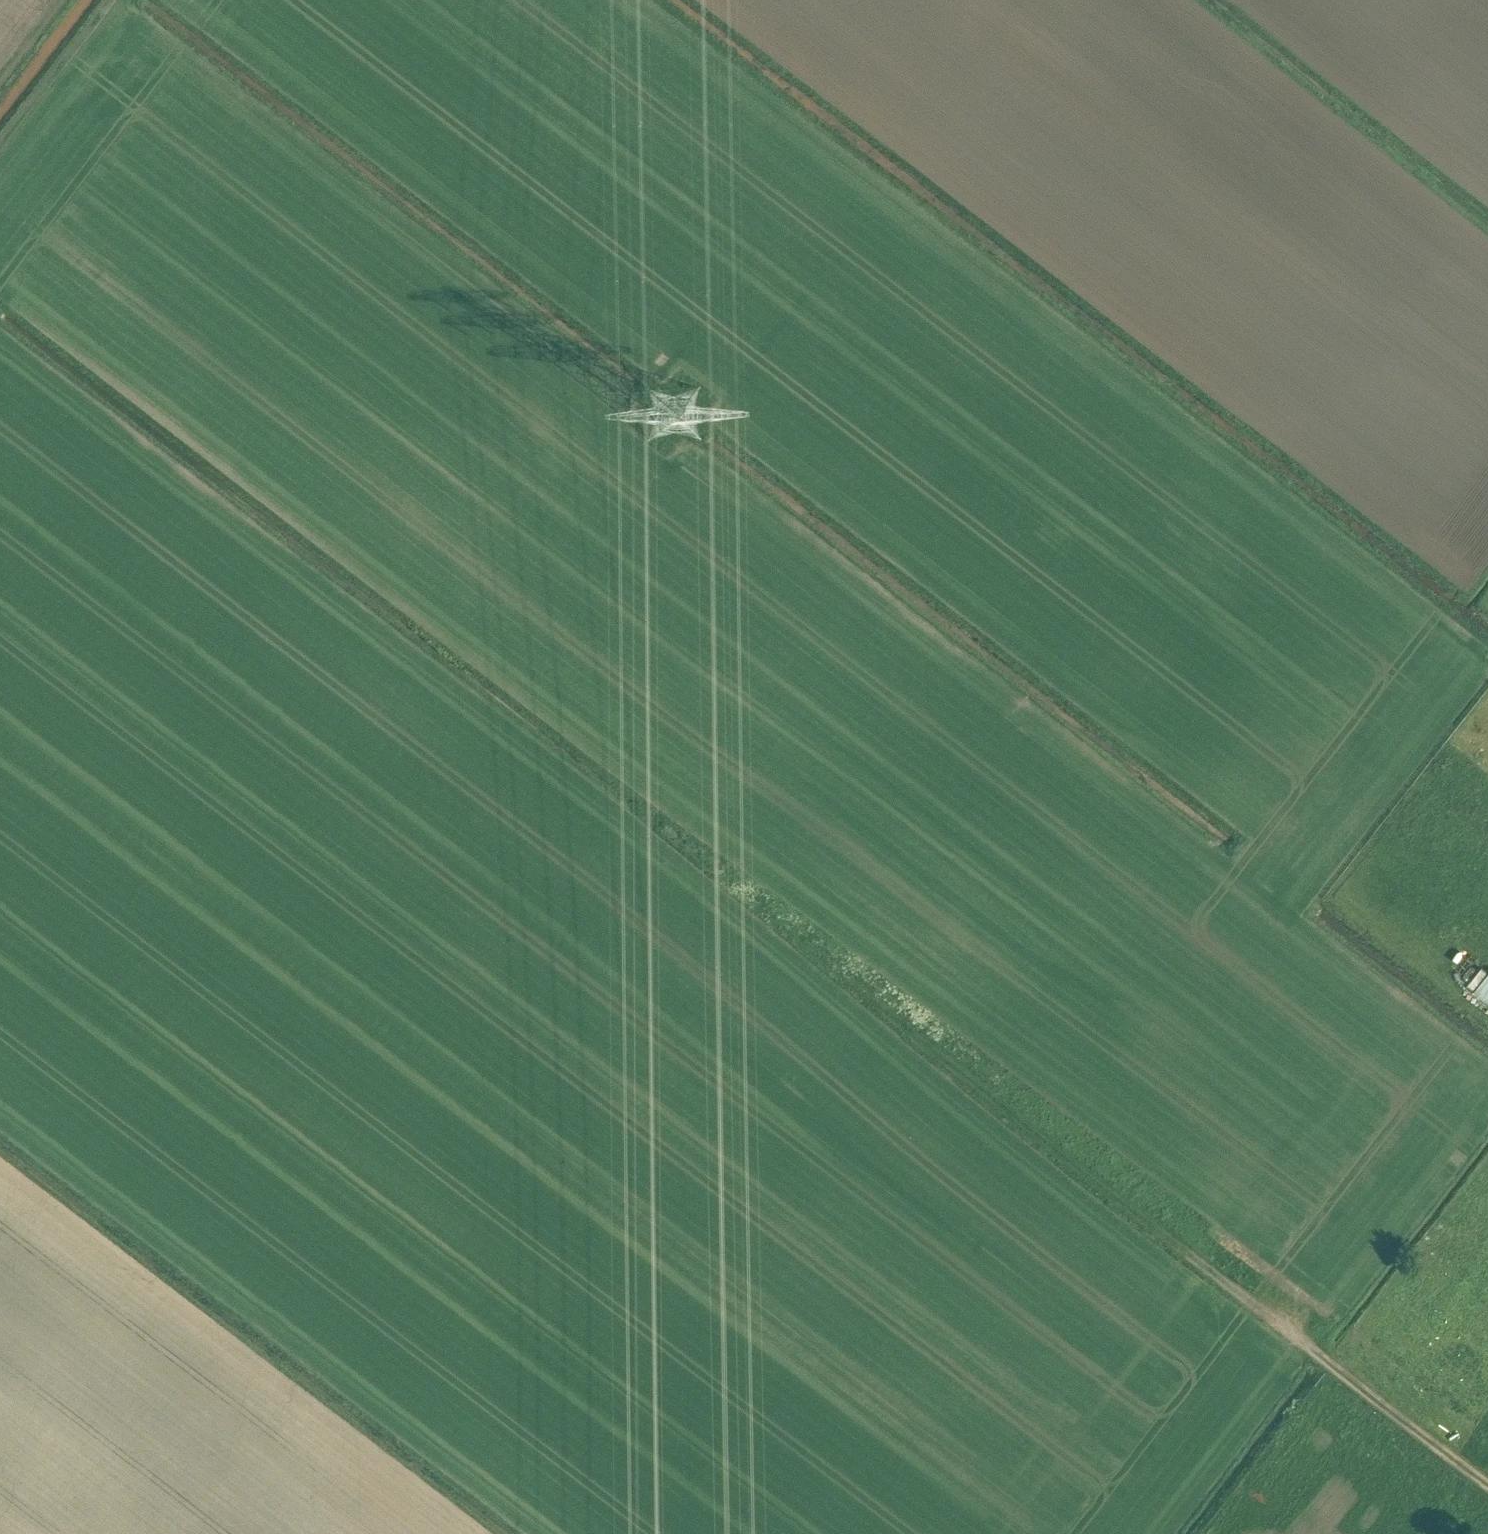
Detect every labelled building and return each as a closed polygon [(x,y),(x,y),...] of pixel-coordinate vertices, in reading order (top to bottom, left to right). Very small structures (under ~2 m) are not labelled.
[(1470,986),(1487,1000),(1487,969),(1485,967),(1470,986)]
